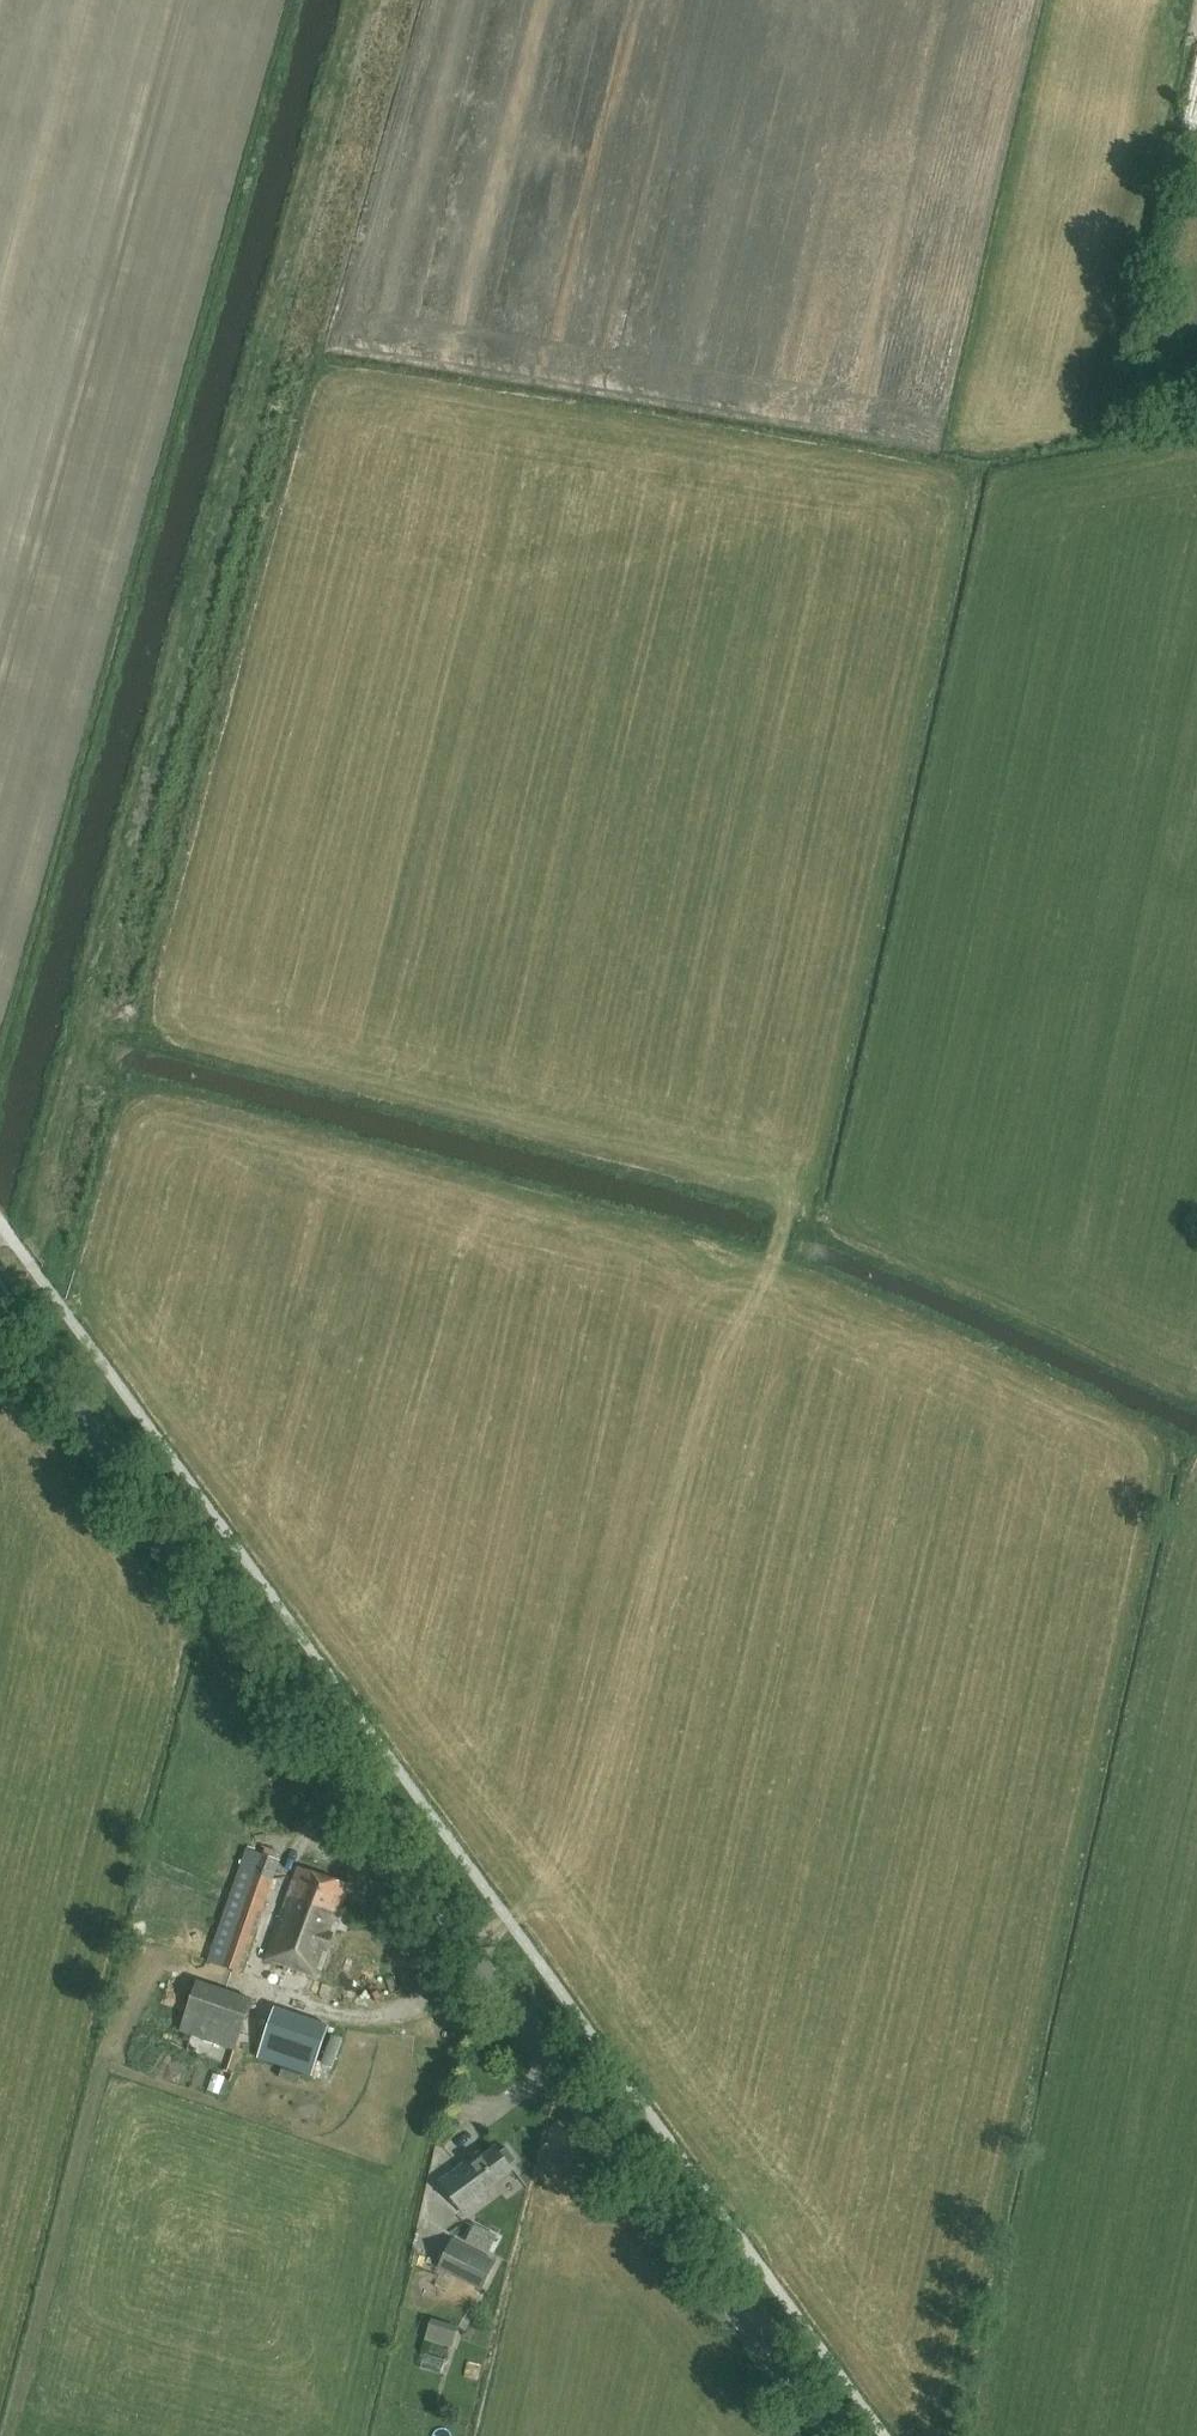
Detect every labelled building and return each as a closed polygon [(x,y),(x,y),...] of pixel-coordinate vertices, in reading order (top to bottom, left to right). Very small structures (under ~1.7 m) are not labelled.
[(1179,125),(1196,130),(1196,41),(1179,125)] [(242,1971),(281,1861),(261,1853),(245,1848),(223,1915),(235,1919),(220,1964),(242,1971)] [(350,1884),(298,1867),(266,1960),(319,1978),(350,1884)] [(235,2050),(253,1999),(196,1982),(180,2030),(235,2050)] [(447,2177),(466,2203),(513,2169),(509,2164),(515,2160),(506,2148),(500,2153),(496,2146),(483,2156),(481,2153),(447,2177)] [(481,2289),(496,2261),(452,2238),(438,2267),(481,2289)] [(441,2322),(434,2341),(456,2349),(463,2329),(441,2322)]
